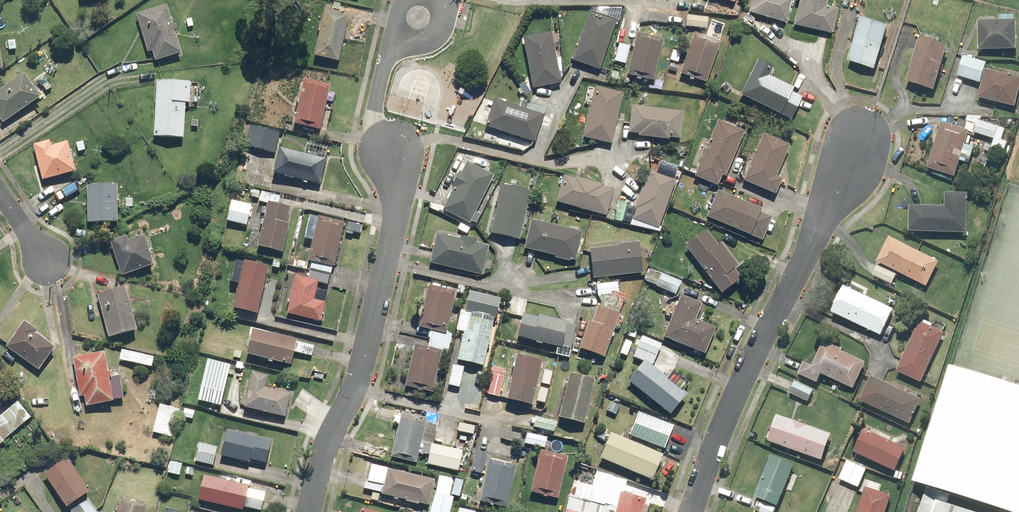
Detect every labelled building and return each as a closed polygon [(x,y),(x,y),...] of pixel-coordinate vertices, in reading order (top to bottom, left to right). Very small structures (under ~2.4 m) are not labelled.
[(786,24),(792,0),(756,0),(752,14),(786,24)] [(796,25),(835,33),(840,10),(828,7),(829,0),(802,0),(796,25)] [(176,23),(173,24),(167,4),(137,14),(149,53),(152,52),(155,61),(183,53),(176,30),(178,30),(176,23)] [(350,12),(325,7),(315,56),(340,61),(350,12)] [(619,22),(592,12),(573,60),(600,70),(619,22)] [(709,17),(688,16),(688,27),(708,29),(709,17)] [(892,25),(865,16),(851,61),(878,70),(892,25)] [(981,22),(982,51),(1018,51),(1018,49),(1018,21),(981,22)] [(553,32),(525,37),(534,89),(562,84),(553,32)] [(721,43),(694,34),(685,60),(690,62),(685,75),(707,83),(721,43)] [(665,41),(638,35),(629,75),(656,81),(665,41)] [(949,47),(923,38),(909,82),(934,91),(949,47)] [(631,45),(620,43),(616,61),(627,64),(631,45)] [(1017,109),(1018,102),(1018,80),(986,70),(988,63),(965,56),(959,76),(983,84),(979,98),(1017,109)] [(803,97),(793,92),(795,88),(771,76),(774,69),(759,62),(742,95),(792,120),(803,97)] [(25,74),(0,91),(0,118),(4,124),(42,98),(25,74)] [(332,86),(305,79),(293,123),(321,130),(332,86)] [(192,104),(193,82),(157,80),(154,136),(186,137),(187,103),(192,104)] [(612,144),(624,94),(595,88),(584,138),(612,144)] [(536,143),(547,108),(523,100),(520,107),(496,99),(487,127),(536,143)] [(631,133),(641,134),(640,138),(670,141),(670,138),(682,140),(685,112),(633,107),(631,133)] [(979,120),(980,117),(960,116),(956,127),(943,122),(928,167),(955,176),(960,162),(970,165),(976,149),(965,146),(970,132),(987,138),(984,148),(1004,155),(1009,141),(1003,139),(1006,129),(979,120)] [(727,177),(746,131),(718,120),(694,177),(719,187),(723,176),(727,177)] [(281,133),(250,126),(245,147),(276,154),(281,133)] [(783,178),(779,176),(793,146),(765,134),(743,181),(771,193),(775,196),(783,178)] [(51,141),(35,145),(44,181),(77,173),(70,142),(53,146),(51,141)] [(305,155),(279,149),(273,173),(322,184),(330,148),(307,143),(305,155)] [(453,185),(456,187),(445,212),(472,224),(495,176),(467,163),(463,173),(459,172),(453,185)] [(659,229),(676,181),(650,171),(633,220),(659,229)] [(615,190),(565,177),(558,203),(608,216),(615,190)] [(521,240),(532,193),(502,186),(491,233),(521,240)] [(118,224),(118,209),(121,209),(121,201),(118,201),(118,187),(89,187),(89,224),(118,224)] [(772,218),(761,213),(763,210),(719,190),(707,216),(751,236),(762,240),(772,218)] [(263,192),(261,201),(269,203),(279,205),(281,196),(263,192)] [(947,206),(911,205),(910,230),(968,232),(969,194),(948,193),(947,206)] [(253,206),(231,201),(226,221),(248,226),(253,206)] [(287,223),(291,208),(279,205),(269,203),(258,249),(284,254),(290,224),(287,223)] [(627,205),(619,203),(615,220),(624,221),(627,205)] [(335,268),(345,221),(318,216),(309,262),(313,263),(333,267),(335,268)] [(582,233),(532,220),(524,249),(575,262),(582,233)] [(740,267),(721,243),(718,246),(707,232),(687,247),(723,293),(743,278),(737,270),(740,267)] [(483,275),(489,246),(476,243),(476,240),(461,237),(461,240),(438,235),(432,264),(483,275)] [(128,236),(112,241),(123,276),(155,266),(145,236),(130,241),(128,236)] [(940,262),(892,237),(879,261),(928,286),(940,262)] [(639,244),(591,251),(595,280),(643,273),(639,244)] [(270,267),(246,262),(236,309),(260,314),(270,267)] [(333,267),(313,263),(310,279),(318,281),(329,283),(333,267)] [(901,276),(878,266),(874,276),(897,285),(901,276)] [(704,304),(696,300),(699,292),(683,285),(684,283),(660,273),(655,286),(682,297),(665,337),(707,355),(717,329),(697,320),(704,304)] [(288,315),(323,321),(326,303),(314,301),(318,281),(310,279),(296,277),(288,315)] [(447,329),(456,288),(427,281),(418,322),(430,325),(447,329)] [(619,283),(599,285),(600,298),(592,322),(590,321),(580,348),(606,357),(628,295),(620,292),(619,283)] [(896,309),(847,285),(834,312),(883,336),(896,309)] [(128,288),(99,294),(109,339),(138,332),(128,288)] [(471,292),(467,311),(473,313),(469,333),(465,332),(459,361),(484,366),(494,317),(498,318),(502,299),(471,292)] [(527,299),(509,295),(505,314),(523,318),(527,299)] [(569,322),(525,314),(520,340),(564,349),(569,322)] [(946,331),(923,321),(899,371),(922,382),(946,331)] [(57,348),(26,323),(7,347),(38,371),(57,348)] [(298,341),(253,330),(247,354),(292,365),(298,341)] [(454,334),(432,330),(428,348),(441,351),(450,353),(454,334)] [(869,362),(824,343),(814,366),(805,362),(799,374),(820,383),(824,374),(858,388),(869,362)] [(429,351),(415,348),(406,389),(433,395),(442,353),(429,351)] [(155,357),(123,351),(120,362),(152,368),(155,357)] [(122,379),(111,380),(108,352),(75,356),(80,397),(84,397),(85,407),(114,404),(113,399),(124,398),(122,379)] [(543,361),(518,356),(509,400),(534,406),(543,361)] [(231,365),(208,360),(199,400),(222,406),(231,365)] [(689,395),(646,360),(629,381),(672,416),(689,395)] [(465,366),(454,364),(451,385),(462,387),(465,366)] [(506,370),(494,367),(488,395),(501,398),(506,370)] [(268,377),(253,374),(246,409),(286,417),(291,393),(266,388),(268,377)] [(596,380),(571,374),(561,418),(586,424),(596,380)] [(924,399),(874,376),(862,402),(911,425),(924,399)] [(816,390),(796,381),(791,393),(810,402),(816,390)] [(5,442),(33,419),(19,402),(0,418),(0,446),(5,442)] [(180,409),(160,405),(154,433),(174,437),(180,409)] [(195,411),(184,408),(181,417),(193,420),(195,411)] [(464,451),(434,444),(437,427),(428,425),(429,418),(402,412),(392,459),(417,464),(419,454),(431,457),(429,465),(459,471),(464,451)] [(675,425),(639,412),(630,437),(666,450),(675,425)] [(833,433),(779,413),(769,440),(822,461),(833,433)] [(556,421),(538,418),(536,429),(555,432),(556,421)] [(908,448),(867,429),(856,452),(897,472),(908,448)] [(227,430),(221,457),(250,463),(251,461),(267,464),(272,440),(227,430)] [(548,438),(528,433),(525,444),(546,448),(548,438)] [(664,455),(612,433),(601,459),(653,481),(664,455)] [(219,448),(200,444),(196,462),(215,466),(219,448)] [(489,454),(476,451),(472,472),(485,474),(489,454)] [(569,457),(541,451),(532,492),(560,499),(569,457)] [(797,464),(773,454),(756,497),(779,507),(797,464)] [(88,496),(92,494),(68,459),(45,474),(68,509),(70,508),(73,511),(98,511),(88,496)] [(868,470),(847,461),(839,480),(861,489),(868,470)] [(183,464),(171,462),(168,474),(180,477),(183,464)] [(517,467),(490,462),(482,502),(509,507),(517,467)] [(369,481),(385,485),(383,495),(430,507),(436,481),(373,465),(369,481)] [(439,477),(432,511),(450,511),(453,496),(450,496),(453,479),(439,477)] [(205,478),(200,504),(241,511),(244,511),(249,486),(205,478)] [(463,481),(456,480),(453,495),(460,497),(463,481)] [(621,492),(618,507),(604,504),(606,498),(597,496),(595,502),(591,501),(594,486),(574,481),(566,511),(644,511),(647,499),(621,492)] [(868,489),(861,511),(887,511),(892,496),(868,489)] [(252,490),(250,511),(262,511),(263,511),(265,492),(252,490)] [(928,497),(923,511),(975,511),(928,497)] [(123,498),(119,511),(145,511),(147,505),(123,498)]
